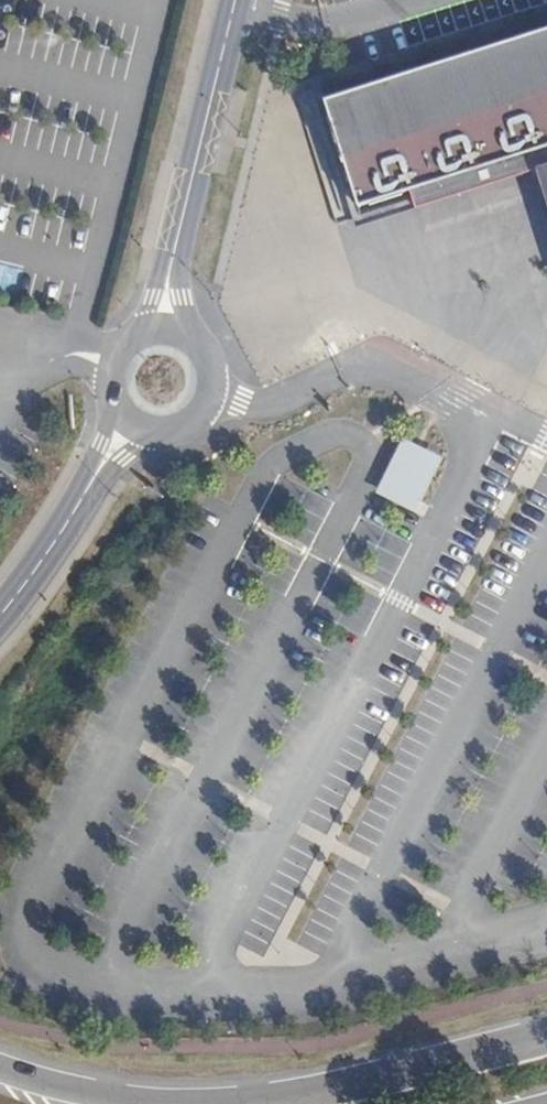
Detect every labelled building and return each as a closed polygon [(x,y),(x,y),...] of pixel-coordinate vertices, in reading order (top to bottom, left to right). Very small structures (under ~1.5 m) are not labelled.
[(365,217),(532,164),(546,208),(546,20),(369,77),(325,91),(365,217)] [(421,515),(447,459),(405,439),(378,495),(421,515)]
